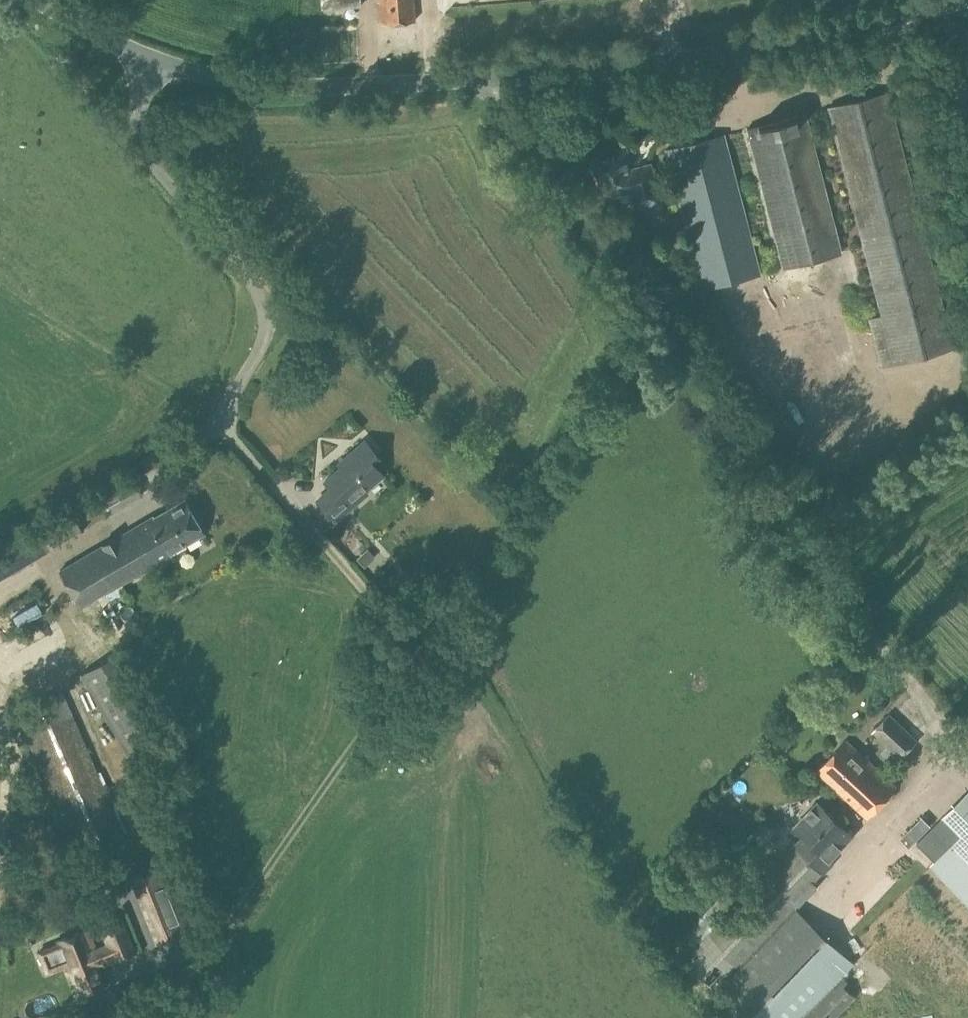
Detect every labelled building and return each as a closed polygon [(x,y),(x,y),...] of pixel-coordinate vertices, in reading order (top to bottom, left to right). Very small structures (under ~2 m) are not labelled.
[(321,9),(362,7),(361,0),(320,0),(321,9)] [(381,23),(416,21),(414,0),(380,0),(381,23)] [(955,348),(888,92),(828,107),(882,316),(868,319),(881,368),(894,364),(955,348)] [(746,129),(783,269),(843,253),(806,113),(746,129)] [(725,134),(666,150),(703,290),(762,274),(725,134)] [(625,149),(590,157),(601,199),(634,191),(637,206),(658,201),(649,166),(631,170),(625,149)] [(336,521),(367,493),(365,490),(382,474),(372,462),(378,456),(364,440),(338,463),(341,466),(325,481),(331,488),(317,500),(336,521)] [(112,518),(144,499),(130,476),(98,495),(112,518)] [(81,606),(202,533),(181,498),(60,571),(81,606)] [(13,606),(19,620),(37,611),(31,598),(13,606)] [(131,762),(164,742),(113,656),(80,675),(131,762)] [(79,859),(126,840),(63,691),(16,711),(79,859)] [(903,758),(919,741),(891,715),(875,732),(903,758)] [(869,817),(897,787),(848,741),(820,771),(869,817)] [(936,826),(967,859),(967,794),(936,826)] [(737,904),(725,892),(675,946),(687,957),(683,961),(716,994),(723,987),(755,1017),(837,1017),(857,997),(845,985),(849,980),(844,976),(856,963),(799,909),(836,869),(832,864),(833,862),(831,860),(855,835),(829,809),(828,811),(820,802),(796,827),(804,834),(737,904)] [(910,847),(931,826),(923,817),(901,838),(910,847)] [(166,932),(181,925),(186,913),(162,856),(148,853),(138,857),(131,869),(153,927),(166,932)] [(940,896),(908,934),(927,925),(939,911),(949,920),(931,942),(936,953),(926,944),(938,929),(916,940),(911,947),(902,928),(908,920),(881,933),(891,921),(884,915),(868,923),(859,916),(843,935),(865,953),(874,942),(883,949),(871,963),(925,1009),(935,1005),(962,973),(967,978),(967,920),(940,896)] [(97,965),(89,947),(94,945),(88,929),(58,942),(59,946),(50,951),(57,966),(66,963),(79,996),(102,986),(93,966),(97,965)]
